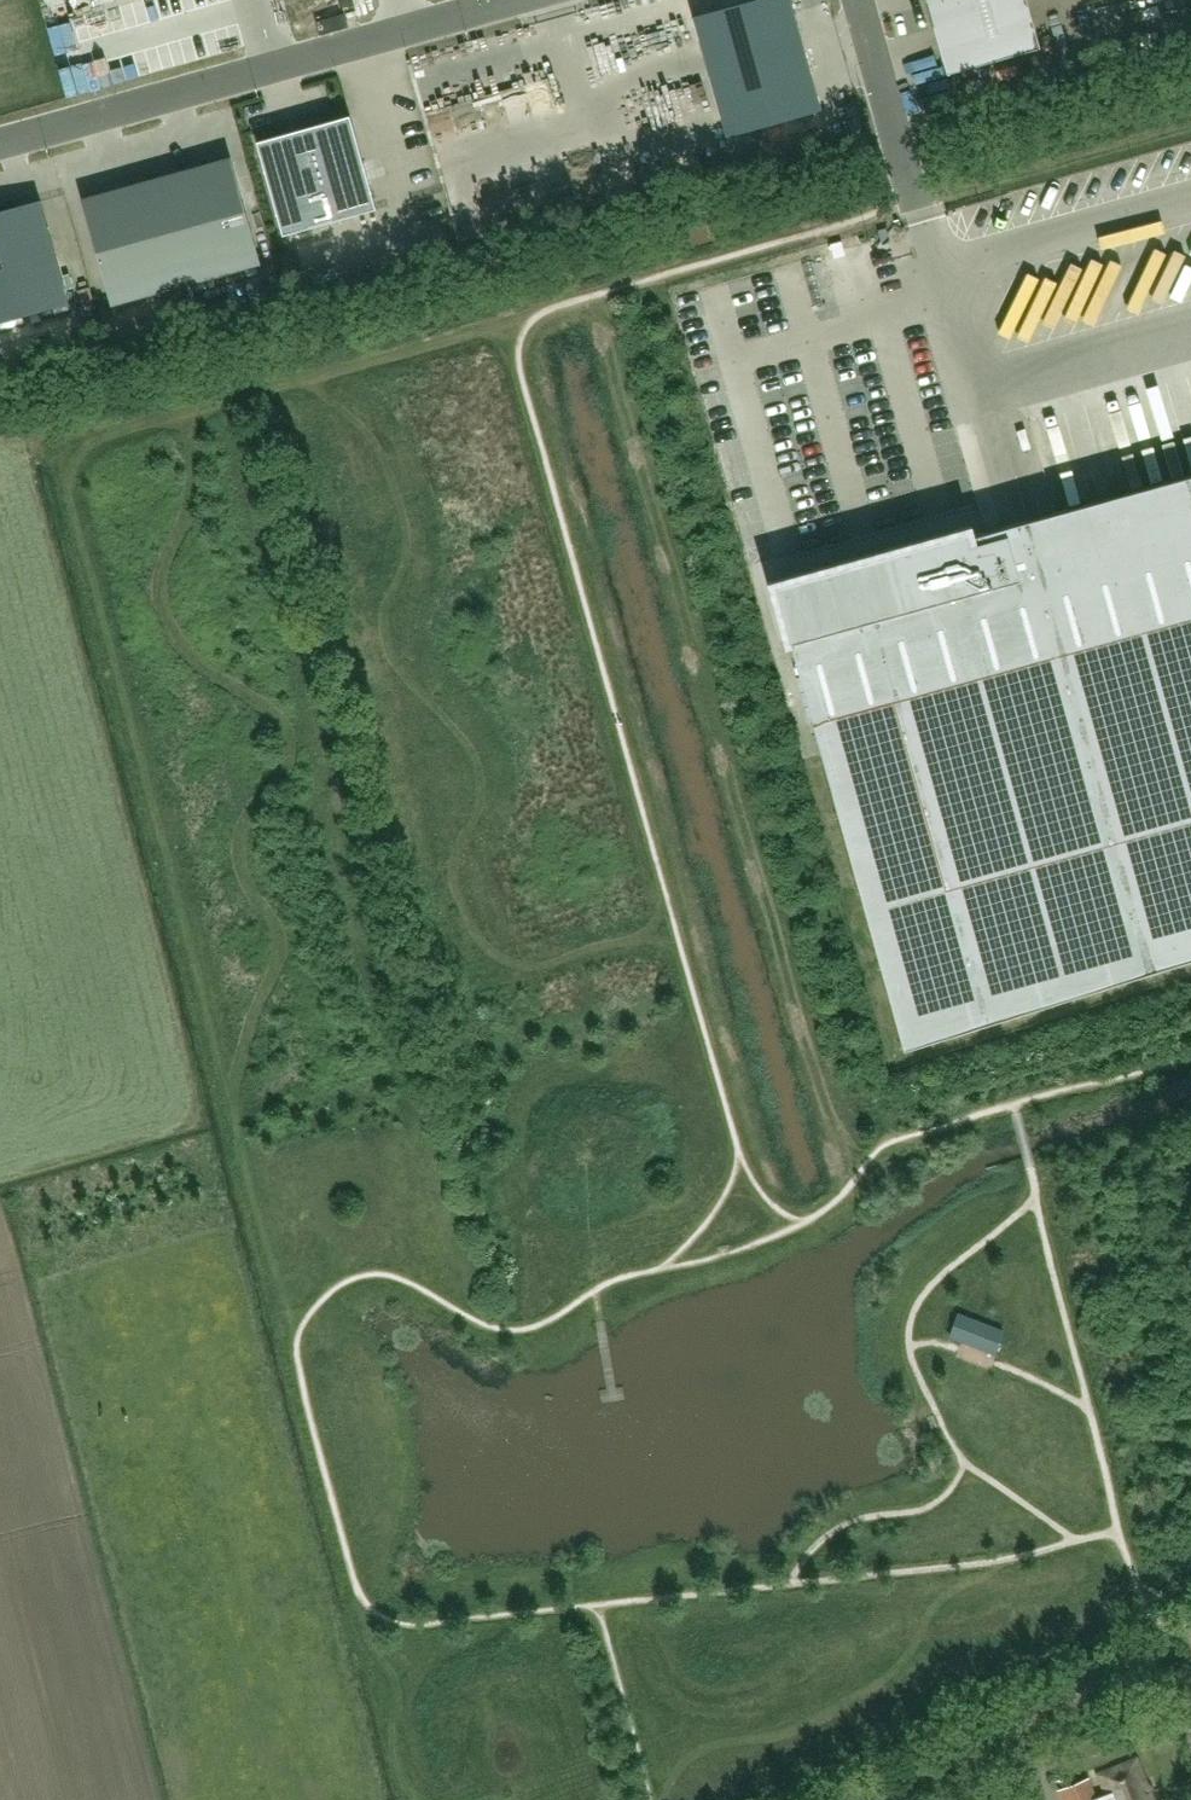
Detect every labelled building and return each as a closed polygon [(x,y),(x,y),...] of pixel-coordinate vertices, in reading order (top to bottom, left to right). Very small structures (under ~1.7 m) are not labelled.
[(791,0),(754,0),(693,17),(727,135),(822,109),(791,0)] [(1027,0),(926,0),(947,74),(1040,48),(1027,0)] [(377,209),(351,116),(257,142),(283,235),(377,209)] [(231,157),(83,198),(113,305),(261,264),(231,157)] [(41,200),(0,212),(0,322),(69,303),(41,200)] [(904,1049),(1190,959),(1190,476),(969,538),(968,533),(776,587),(812,716),(811,717),(904,1049)] [(1138,1759),(1100,1774),(1107,1794),(1096,1798),(1089,1779),(1060,1790),(1063,1799),(1155,1799),(1138,1759)]
